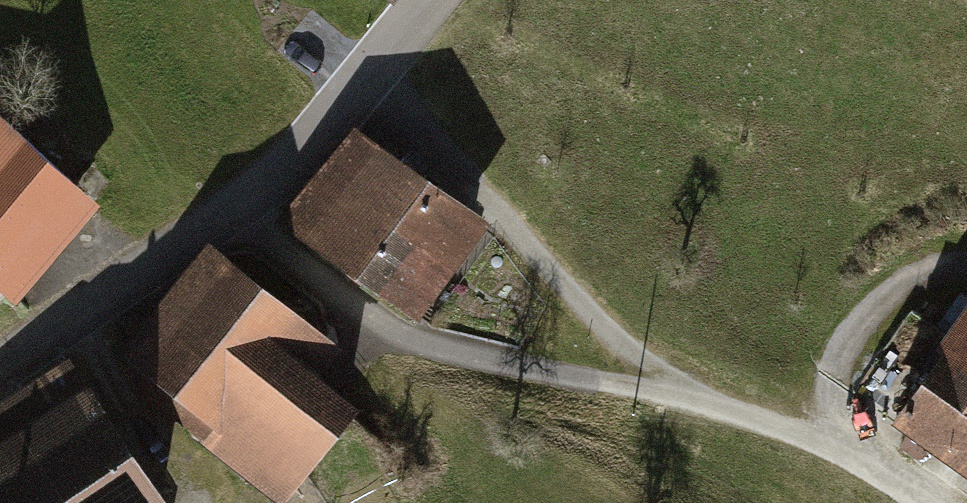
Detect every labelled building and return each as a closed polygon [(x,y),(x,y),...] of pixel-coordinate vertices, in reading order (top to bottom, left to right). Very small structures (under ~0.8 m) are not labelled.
[(395,12),(406,0),(381,0),(395,12)] [(0,114),(0,291),(21,310),(109,216),(0,114)] [(432,190),(361,141),(295,234),(366,284),(432,190)] [(366,284),(427,326),(492,233),(432,190),(366,284)] [(214,260),(126,368),(213,439),(202,453),(264,502),(299,502),(358,430),(317,397),(344,364),(214,260)] [(905,398),(918,407),(902,428),(966,475),(966,312),(905,398)] [(85,368),(18,410),(75,502),(169,502),(85,368)] [(18,410),(0,421),(0,502),(75,502),(18,410)]
